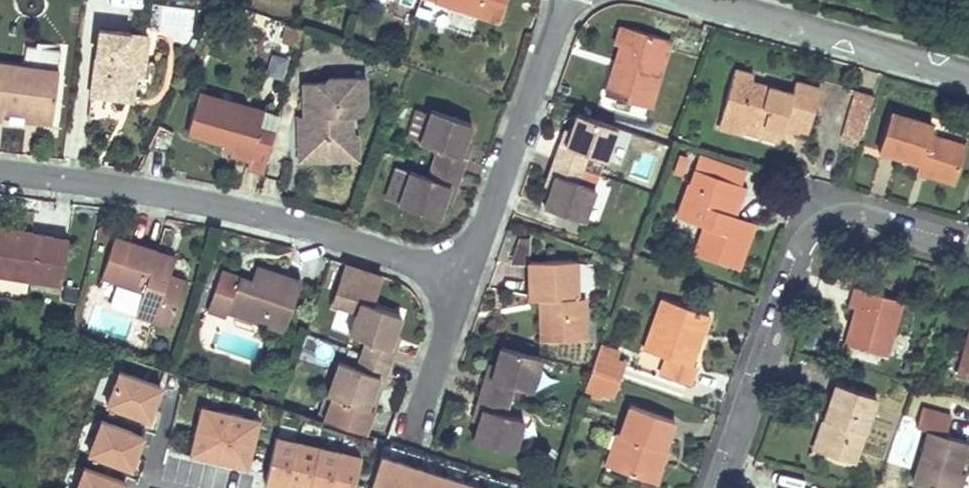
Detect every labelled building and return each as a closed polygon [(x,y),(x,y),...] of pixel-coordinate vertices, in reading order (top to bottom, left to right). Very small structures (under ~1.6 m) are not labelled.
[(435,1),(434,3),(499,24),(507,0),(432,0),(435,1)] [(651,109),(670,40),(621,26),(616,45),(620,46),(616,62),(623,63),(614,98),(651,109)] [(99,29),(91,95),(125,100),(130,61),(145,62),(148,35),(99,29)] [(0,64),(0,120),(2,121),(3,112),(26,115),(53,118),(61,51),(26,47),(24,67),(0,64)] [(145,62),(130,61),(125,100),(132,100),(136,73),(143,74),(145,62)] [(607,97),(614,98),(623,63),(616,62),(607,97)] [(784,125),(807,132),(820,88),(795,81),(792,92),(751,80),(753,73),(735,68),(718,126),(743,133),(744,130),(747,120),(782,130),(784,125)] [(324,82),(303,82),(304,120),(304,126),(308,126),(308,133),(298,133),(298,147),(317,166),(342,165),(342,148),(352,136),(351,121),(357,120),(357,107),(365,107),(365,81),(366,76),(339,77),(324,82)] [(558,88),(555,98),(565,101),(568,92),(558,88)] [(874,96),(855,89),(841,138),(857,143),(874,96)] [(279,114),(199,92),(187,133),(233,146),(230,154),(249,159),(247,166),(264,171),(279,114)] [(465,142),(472,123),(432,109),(420,142),(438,148),(428,178),(410,171),(399,204),(439,218),(445,200),(450,186),(455,188),(466,157),(461,155),(465,142)] [(966,145),(929,134),(932,124),(891,111),(878,151),(921,165),(926,166),(924,174),(954,184),(966,145)] [(566,145),(560,143),(549,173),(555,175),(550,189),(544,207),(583,221),(595,188),(577,182),(587,153),(605,160),(616,127),(577,113),(571,131),(566,145)] [(52,124),(53,118),(26,115),(25,121),(52,124)] [(298,120),(298,133),(308,133),(308,126),(304,126),(304,120),(298,120)] [(782,130),(747,120),(744,130),(780,140),(782,130)] [(560,143),(566,145),(571,131),(565,129),(560,143)] [(358,165),(357,142),(352,136),(342,148),(342,165),(358,165)] [(465,142),(461,155),(466,157),(471,143),(465,142)] [(298,166),(317,166),(298,147),(298,166)] [(700,156),(696,170),(738,185),(743,171),(700,156)] [(694,254),(738,270),(752,230),(731,223),(733,216),(744,186),(738,185),(696,170),(690,184),(688,183),(677,217),(704,226),(694,254)] [(555,175),(549,173),(544,187),(550,189),(555,175)] [(451,202),(455,188),(450,186),(445,200),(451,202)] [(731,223),(752,230),(754,223),(733,216),(731,223)] [(28,245),(30,235),(30,232),(0,228),(0,236),(22,239),(21,244),(28,245)] [(61,285),(68,241),(30,235),(28,245),(21,244),(22,239),(0,236),(0,276),(61,285)] [(526,263),(531,239),(517,236),(512,260),(526,263)] [(163,273),(168,256),(114,238),(101,278),(143,291),(135,316),(170,327),(185,280),(169,276),(163,273)] [(175,257),(168,256),(163,273),(169,276),(175,257)] [(576,260),(529,261),(530,300),(535,300),(552,299),(552,309),(547,309),(548,341),(585,340),(584,297),(577,298),(576,260)] [(373,412),(368,409),(374,392),(379,377),(384,380),(395,349),(390,347),(395,333),(401,314),(373,305),(382,277),(345,264),(331,303),(357,312),(349,334),(366,340),(356,369),(339,362),(328,396),(333,398),(325,420),(366,433),(373,412)] [(260,283),(265,269),(255,266),(250,279),(260,283)] [(226,311),(284,331),(301,281),(265,269),(260,283),(250,279),(221,269),(212,295),(230,301),(226,311)] [(25,282),(0,278),(0,288),(24,291),(25,282)] [(886,356),(901,300),(853,287),(848,306),(855,308),(845,344),(886,356)] [(226,311),(230,301),(212,295),(207,310),(225,317),(226,311)] [(660,374),(690,384),(696,367),(686,364),(696,334),(701,336),(709,315),(662,298),(643,350),(666,358),(660,374)] [(552,309),(552,299),(535,300),(535,341),(548,341),(547,309),(552,309)] [(390,347),(395,349),(400,334),(395,333),(390,347)] [(957,377),(968,380),(968,334),(957,377)] [(479,424),(473,442),(514,453),(523,419),(505,414),(514,385),(531,390),(541,357),(500,346),(495,363),(491,378),(485,376),(477,408),(482,409),(479,424)] [(617,352),(600,346),(597,354),(615,360),(617,352)] [(615,360),(597,354),(591,371),(617,380),(623,363),(615,360)] [(489,362),(485,376),(491,378),(495,363),(489,362)] [(617,380),(591,371),(586,387),(601,393),(612,396),(617,380)] [(161,388),(119,373),(105,412),(147,428),(161,388)] [(379,393),(384,380),(379,377),(374,392),(379,393)] [(854,464),(876,397),(835,384),(823,421),(833,424),(830,435),(826,434),(819,452),(854,464)] [(601,393),(586,387),(584,393),(599,398),(601,393)] [(664,449),(674,421),(630,405),(620,433),(617,432),(606,466),(658,484),(664,466),(661,465),(663,463),(655,460),(659,448),(664,449)] [(482,409),(477,408),(472,422),(479,424),(482,409)] [(916,428),(928,431),(913,483),(930,487),(953,487),(958,473),(967,442),(945,436),(951,417),(922,408),(916,428)] [(262,425),(200,411),(188,464),(249,479),(262,425)] [(143,436),(99,421),(86,460),(130,474),(143,436)] [(814,451),(819,452),(826,434),(830,435),(833,424),(823,421),(814,451)] [(276,442),(266,487),(358,487),(364,461),(276,442)] [(655,460),(663,463),(667,450),(664,449),(659,448),(655,460)] [(381,459),(372,487),(473,487),(381,459)] [(85,469),(79,487),(125,487),(127,483),(85,469)] [(953,487),(960,487),(964,474),(958,473),(953,487)]
